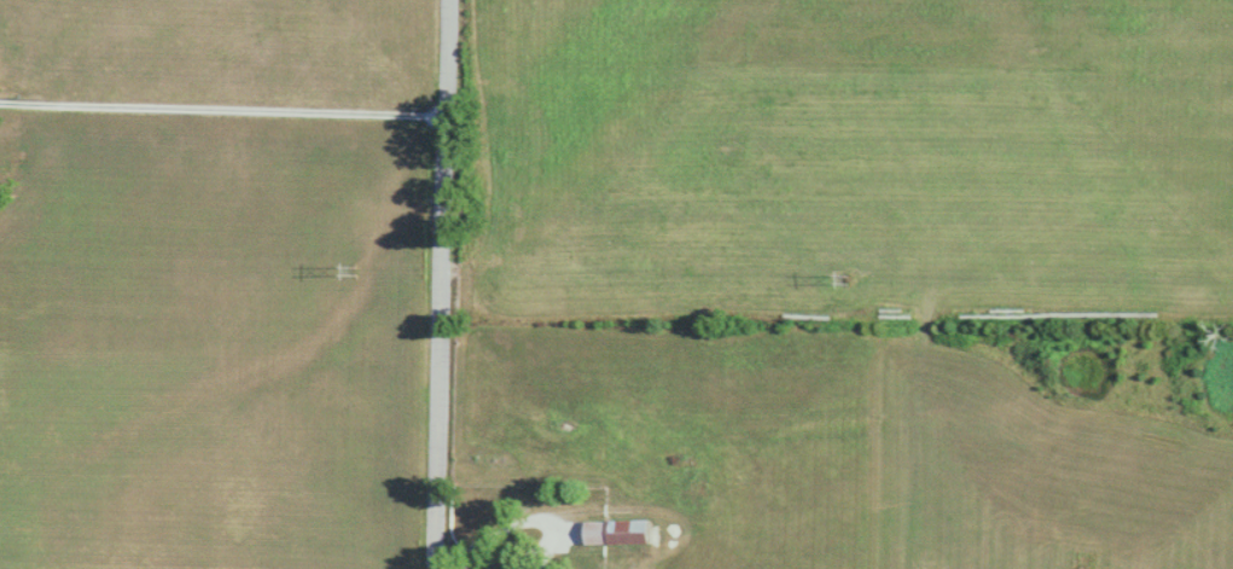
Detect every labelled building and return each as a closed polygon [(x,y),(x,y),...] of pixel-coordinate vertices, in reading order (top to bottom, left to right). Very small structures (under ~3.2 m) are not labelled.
[(587,521),(587,544),(651,544),(651,521),(587,521)]
